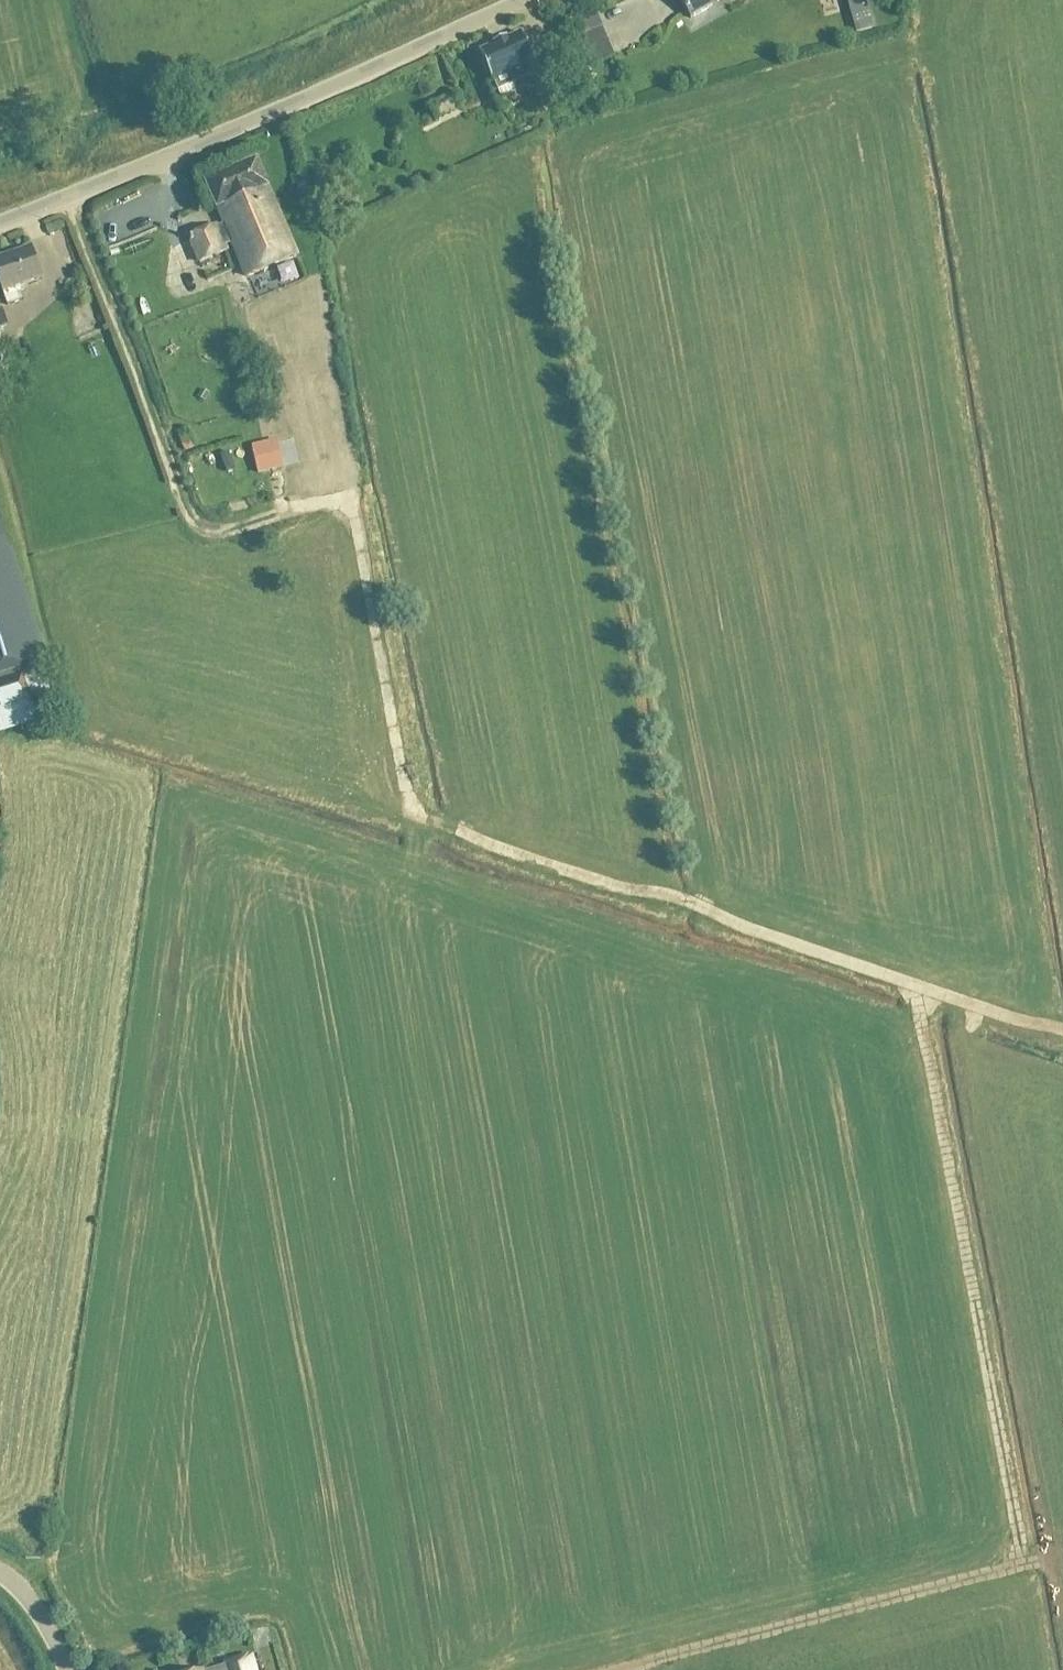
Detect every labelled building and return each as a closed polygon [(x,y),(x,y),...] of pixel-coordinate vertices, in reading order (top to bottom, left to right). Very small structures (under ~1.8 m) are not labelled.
[(710,0),(680,0),(690,17),(712,4),(710,0)] [(870,15),(852,20),(856,33),(873,28),(870,15)] [(603,26),(578,35),(591,65),(615,54),(603,26)] [(533,62),(534,61),(521,32),(506,38),(505,37),(504,38),(505,39),(495,43),(495,42),(493,42),(494,44),(479,50),(492,80),(493,80),(498,90),(538,72),(533,62)] [(581,69),(578,59),(568,57),(562,65),(565,74),(575,76),(581,69)] [(461,105),(454,89),(427,101),(434,116),(461,105)] [(296,255),(267,186),(268,185),(256,159),(205,180),(216,207),(217,206),(224,223),(215,226),(214,225),(188,236),(198,261),(228,249),(224,237),(229,235),(246,276),(296,255)] [(30,246),(0,256),(0,284),(7,304),(23,299),(21,293),(26,291),(24,284),(42,278),(30,246)] [(9,366),(5,358),(8,357),(3,341),(0,342),(0,369),(9,366)] [(191,433),(179,437),(183,449),(195,445),(191,433)] [(277,438),(251,444),(258,473),(283,467),(277,438)] [(12,548),(8,549),(4,534),(0,521),(0,707),(30,698),(21,668),(46,660),(12,548)] [(250,1657),(246,1658),(245,1657),(226,1662),(226,1664),(204,1669),(254,1669),(250,1657)]
